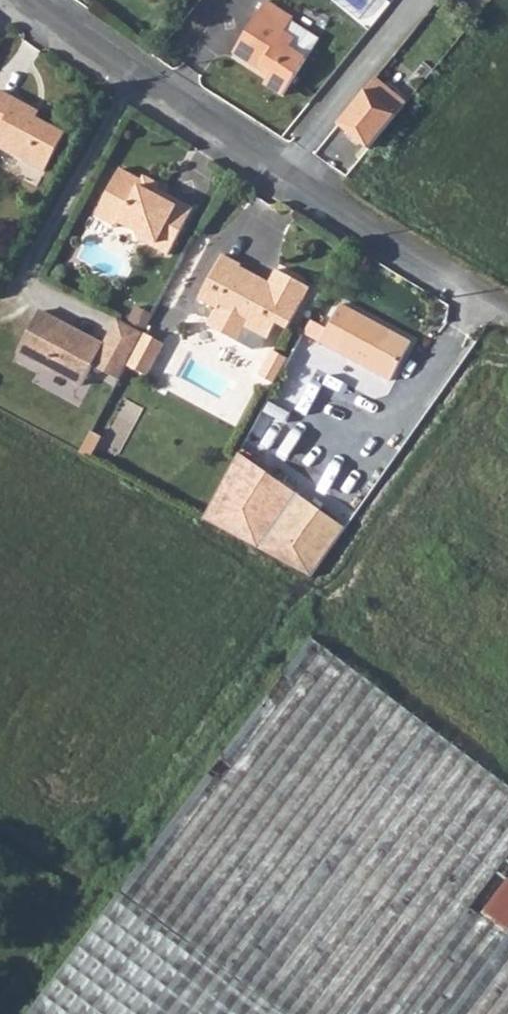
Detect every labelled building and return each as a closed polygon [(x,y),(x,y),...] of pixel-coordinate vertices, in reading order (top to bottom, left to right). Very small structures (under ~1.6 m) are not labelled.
[(264,5),(234,52),(262,69),(264,67),(272,71),(263,87),(282,99),(318,42),(290,25),(291,23),(264,5)] [(338,125),(368,150),(406,104),(375,78),(338,125)] [(43,174),(65,136),(28,116),(33,109),(1,91),(0,93),(0,149),(43,174)] [(122,169),(96,215),(114,225),(120,224),(137,233),(139,239),(170,256),(195,209),(167,194),(164,199),(155,194),(157,188),(160,184),(146,176),(143,180),(122,169)] [(164,199),(167,194),(157,188),(155,194),(164,199)] [(199,300),(218,311),(221,307),(250,323),(246,330),(268,342),(270,343),(280,325),(290,331),(312,292),(279,273),(271,286),(263,281),(262,284),(241,272),(244,267),(224,255),(199,300)] [(336,323),(351,331),(339,352),(392,382),(414,344),(345,306),(336,323)] [(250,323),(221,307),(218,311),(211,324),(213,331),(255,354),(262,352),(268,342),(246,330),(250,323)] [(143,335),(116,320),(102,347),(38,312),(16,352),(80,387),(90,367),(117,381),(125,367),(143,335)] [(324,344),(339,352),(351,331),(336,323),(324,344)] [(163,346),(143,335),(125,367),(145,378),(163,346)] [(268,457),(290,410),(269,400),(247,448),(268,457)] [(85,439),(75,456),(84,461),(94,443),(85,439)] [(310,578),(344,532),(237,456),(201,521),(310,578)] [(282,1013),(507,1013),(507,934),(506,937),(469,909),(507,856),(507,786),(311,636),(120,892),(282,1013)] [(29,1013),(282,1013),(120,892),(29,1013)]
